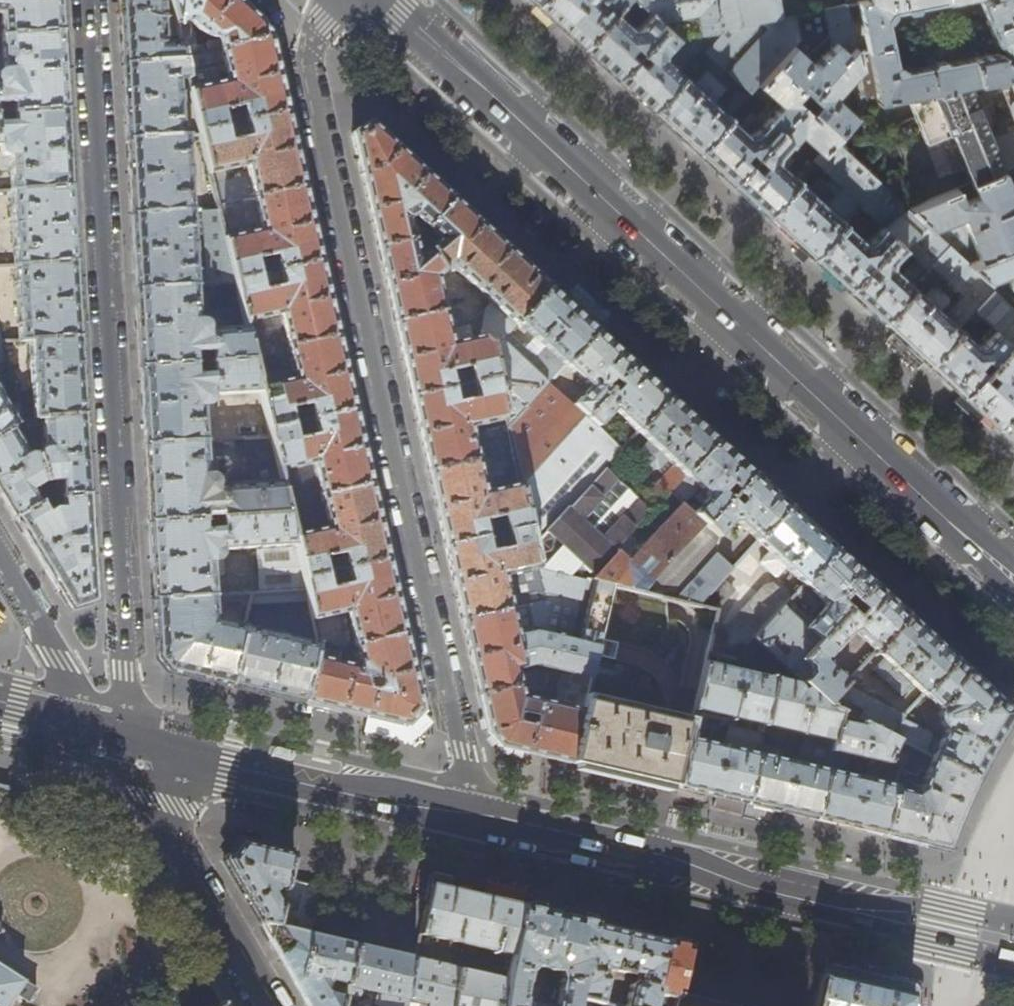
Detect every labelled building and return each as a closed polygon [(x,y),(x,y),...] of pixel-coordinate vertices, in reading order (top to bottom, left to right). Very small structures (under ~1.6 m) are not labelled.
[(1,36),(61,32),(59,0),(0,0),(0,23),(1,36)] [(169,0),(119,0),(120,15),(123,65),(163,62),(160,11),(172,10),(169,0)] [(360,443),(343,368),(327,296),(309,218),(292,144),(275,69),(268,37),(259,23),(235,0),(169,0),(172,10),(183,61),(187,79),(209,173),(245,165),(247,176),(212,184),(218,210),(235,284),(245,328),(253,361),(260,394),(270,437),(288,514),(306,591),(309,603),(317,640),(316,645),(303,702),(347,712),(404,725),(420,709),(410,663),(393,591),(376,516),(360,443)] [(535,2),(545,12),(555,21),(582,46),(623,0),(537,0),(535,2)] [(641,3),(638,0),(623,0),(582,46),(600,62),(615,76),(664,24),(651,12),(638,25),(630,27),(624,21),(641,3)] [(641,3),(651,12),(664,24),(677,36),(714,29),(782,16),(779,0),(638,0),(641,3)] [(857,1),(867,50),(891,46),(886,19),(890,12),(953,0),(862,0),(857,1)] [(978,3),(973,5),(977,16),(982,14),(988,28),(1013,17),(1013,0),(979,0),(978,3)] [(757,85),(778,105),(754,132),(748,133),(728,116),(696,150),(714,167),(730,182),(801,105),(794,98),(803,89),(810,96),(856,46),(847,4),(795,13),(800,38),(757,85)] [(795,13),(782,16),(714,29),(719,34),(702,52),(749,94),(757,85),(800,38),(795,13)] [(988,28),(993,40),(989,43),(991,53),(896,72),(891,46),(867,50),(878,102),(968,83),(1008,76),(1013,75),(1013,17),(988,28)] [(702,52),(719,34),(714,29),(677,36),(664,24),(615,76),(635,94),(650,108),(683,73),(702,52)] [(61,32),(1,36),(2,58),(0,58),(0,105),(12,104),(13,113),(66,110),(63,68),(61,32)] [(856,46),(810,96),(818,103),(809,112),(801,105),(730,182),(750,199),(765,213),(796,179),(797,178),(786,168),(793,160),(783,151),(799,134),(819,154),(832,140),(855,115),(834,96),(845,84),(853,91),(847,98),(859,110),(867,102),(856,46)] [(183,61),(163,62),(123,65),(125,99),(127,140),(180,137),(178,93),(177,93),(177,79),(187,79),(183,61)] [(683,73),(650,108),(675,131),(696,150),(728,116),(713,101),(724,89),(706,72),(695,84),(683,73)] [(990,140),(968,83),(878,102),(868,104),(867,102),(859,110),(855,115),(832,140),(879,182),(907,208),(957,188),(970,183),(1002,170),(1013,165),(1013,130),(990,140)] [(66,110),(13,113),(13,123),(0,124),(0,149),(0,150),(0,151),(0,170),(0,171),(8,170),(9,191),(70,187),(68,144),(66,110)] [(539,571),(533,544),(520,483),(485,491),(470,427),(506,419),(492,352),(499,344),(518,322),(549,288),(495,238),(423,172),(415,164),(369,122),(360,128),(352,133),(366,197),(371,217),(385,279),(402,355),(418,427),(434,500),(451,574),(468,650),(480,703),(486,732),(499,747),(530,754),(570,763),(585,695),(594,656),(598,640),(610,587),(587,582),(539,571)] [(180,137),(127,140),(129,175),(131,214),(190,211),(186,136),(180,137)] [(832,140),(819,154),(813,161),(833,180),(827,187),(819,179),(809,191),(796,179),(765,213),(788,235),(810,255),(854,209),(858,205),(879,182),(832,140)] [(1002,170),(970,183),(974,195),(962,200),(957,188),(907,208),(928,227),(960,215),(978,260),(1013,246),(1013,200),(1002,170)] [(869,240),(863,241),(847,226),(858,214),(854,209),(810,255),(829,272),(863,303),(880,319),(911,285),(930,266),(948,246),(928,227),(907,208),(879,182),(858,205),(882,227),(869,240)] [(72,223),(70,187),(9,191),(14,266),(74,262),(72,223)] [(204,286),(235,284),(218,210),(200,210),(204,286)] [(190,211),(131,214),(133,246),(136,289),(194,286),(190,211)] [(968,264),(948,246),(930,266),(963,296),(945,316),(940,311),(948,302),(946,299),(935,288),(932,288),(924,297),(911,285),(880,319),(903,340),(926,361),(957,327),(974,309),(994,288),(985,280),(968,264)] [(978,260),(968,264),(985,280),(1009,270),(1012,276),(1009,277),(1008,280),(1008,284),(1009,286),(1012,289),(1013,290),(1013,246),(978,260)] [(76,295),(74,262),(14,266),(19,341),(28,341),(79,337),(76,295)] [(194,286),(136,289),(138,326),(140,367),(192,364),(191,353),(211,352),(211,363),(253,361),(245,328),(207,330),(206,327),(203,325),(206,325),(205,309),(203,307),(195,307),(194,286)] [(576,313),(549,288),(518,322),(564,365),(596,331),(576,313)] [(994,288),(974,309),(996,329),(982,344),(976,345),(957,327),(926,361),(945,379),(977,408),(995,425),(1013,405),(1013,379),(1008,373),(1007,368),(1013,361),(1013,306),(994,288)] [(610,344),(596,331),(564,365),(587,387),(571,405),(547,383),(544,385),(507,424),(520,483),(533,544),(602,469),(620,450),(597,429),(613,411),(636,432),(668,397),(653,383),(642,373),(638,369),(618,351),(610,344)] [(81,371),(79,337),(28,341),(31,392),(17,393),(18,399),(24,419),(83,415),(81,371)] [(544,385),(499,344),(492,352),(506,419),(507,424),(544,385)] [(253,361),(211,363),(212,375),(192,376),(192,364),(140,367),(142,402),(145,444),(204,441),(202,420),(210,420),(212,417),(211,403),(208,402),(209,399),(209,396),(260,394),(253,361)] [(25,419),(24,419),(18,399),(5,406),(0,397),(0,434),(25,419)] [(692,419),(668,397),(636,432),(648,443),(640,452),(641,457),(655,470),(658,470),(667,460),(673,466),(639,503),(602,469),(533,544),(539,571),(587,582),(716,441),(692,419)] [(995,425),(1013,443),(1013,405),(995,425)] [(85,447),(83,415),(24,419),(25,419),(27,428),(41,426),(42,449),(40,451),(38,455),(37,461),(44,483),(60,482),(61,497),(88,495),(85,447)] [(25,419),(0,434),(0,493),(15,518),(36,505),(28,492),(44,483),(37,461),(34,458),(32,456),(26,455),(15,436),(27,429),(27,428),(25,419)] [(488,472),(491,483),(503,481),(500,469),(510,467),(501,428),(478,432),(487,472),(488,472)] [(204,441),(145,444),(147,476),(149,522),(203,518),(202,509),(221,507),(221,518),(288,514),(270,437),(242,439),(253,484),(215,486),(215,483),(213,481),(216,477),(215,462),(212,460),(205,460),(204,441)] [(733,456),(716,441),(587,582),(610,587),(642,594),(752,474),(733,456)] [(770,490),(752,474),(642,594),(697,607),(721,581),(731,570),(715,555),(717,539),(731,524),(737,524),(756,542),(788,507),(770,490)] [(91,540),(88,495),(61,497),(61,508),(52,509),(45,513),(39,504),(36,505),(15,518),(40,559),(70,609),(94,601),(91,540)] [(812,529),(788,507),(756,542),(768,553),(759,563),(760,566),(773,578),(776,578),(785,569),(803,586),(836,551),(812,529)] [(288,514),(221,518),(222,530),(204,531),(203,518),(149,522),(151,556),(154,599),(214,596),(213,577),(219,577),(222,574),(221,561),(215,559),(217,557),(218,554),(219,553),(219,550),(257,549),(260,593),(306,591),(288,514)] [(848,562),(836,551),(803,586),(825,606),(822,612),(806,629),(794,619),(808,604),(796,593),(781,609),(753,639),(777,662),(790,673),(800,662),(872,583),(855,569),(848,562)] [(732,591),(721,581),(697,607),(716,611),(732,591)] [(889,599),(872,583),(800,662),(808,669),(808,677),(802,684),(808,689),(826,706),(843,688),(848,682),(825,662),(848,636),(855,633),(876,652),(908,616),(889,599)] [(753,639),(781,609),(776,590),(773,588),(760,591),(763,598),(750,602),(752,603),(750,612),(739,615),(738,616),(739,618),(738,625),(727,628),(726,629),(712,626),(706,653),(734,660),(738,655),(753,639)] [(306,591),(260,593),(251,594),(248,606),(309,603),(306,591)] [(214,596),(154,599),(156,628),(158,659),(167,670),(187,675),(230,685),(243,628),(215,621),(214,596)] [(934,640),(908,616),(876,652),(885,660),(874,672),(901,697),(913,685),(923,695),(955,660),(934,640)] [(316,645),(243,628),(230,685),(262,690),(303,702),(316,645)] [(777,662),(753,639),(738,655),(774,676),(777,662)] [(616,645),(598,640),(594,656),(613,660),(616,645)] [(986,689),(955,660),(923,695),(940,710),(937,716),(938,721),(940,727),(945,731),(939,743),(932,740),(930,734),(900,720),(886,736),(897,741),(911,748),(975,780),(986,760),(996,744),(1013,714),(986,689)] [(761,734),(773,680),(703,664),(693,710),(749,723),(742,752),(686,740),(676,787),(711,796),(746,804),(756,756),(761,734)] [(792,685),(773,680),(761,734),(784,739),(786,731),(802,736),(795,765),(756,756),(746,804),(780,811),(815,820),(839,712),(826,706),(808,689),(799,691),(797,688),(792,685)] [(903,717),(843,688),(826,706),(839,712),(886,736),(900,720),(903,717)] [(691,719),(585,695),(570,763),(634,778),(676,787),(686,740),(691,719)] [(884,765),(885,765),(897,741),(886,736),(839,712),(815,820),(845,827),(882,835),(893,790),(894,787),(879,783),(884,765)] [(960,814),(975,780),(911,748),(899,770),(917,777),(919,772),(925,774),(917,791),(914,792),(912,795),(893,790),(882,835),(916,843),(946,850),(960,814)] [(239,887),(261,923),(274,926),(290,852),(265,846),(238,840),(224,861),(239,887)] [(473,955),(510,964),(523,906),(476,895),(430,885),(419,935),(475,948),(473,955)] [(523,906),(510,964),(506,980),(503,1005),(523,1005),(529,971),(534,966),(558,972),(560,980),(557,994),(556,1004),(532,1002),(531,1005),(575,1005),(576,998),(593,922),(554,913),(523,906)] [(593,922),(576,998),(601,1003),(606,979),(603,974),(605,968),(631,974),(630,980),(624,983),(619,1005),(650,1005),(667,939),(628,930),(593,922)] [(274,926),(261,923),(281,958),(293,978),(310,1005),(342,1005),(342,1003),(344,996),(331,993),(332,988),(328,987),(329,981),(347,984),(356,944),(316,936),(274,926)] [(667,939),(650,1005),(662,1005),(664,996),(675,999),(676,993),(689,944),(677,942),(667,939)] [(356,944),(347,984),(344,994),(360,998),(362,988),(377,991),(375,1005),(381,1005),(407,1005),(414,958),(380,950),(356,944)] [(414,958),(407,1005),(503,1005),(506,980),(414,958)] [(15,994),(25,1000),(24,1001),(26,1002),(28,1003),(29,1001),(30,999),(35,992),(36,993),(37,990),(34,988),(33,989),(24,983),(25,982),(21,979),(20,980),(0,967),(0,1005),(8,1005),(15,994)] [(814,1005),(912,1005),(913,996),(867,985),(822,975),(814,1005)] [(676,993),(675,999),(673,1005),(734,1005),(711,1001),(677,993),(676,993)] [(607,1004),(613,1005),(614,1005),(616,999),(608,997),(607,1004)] [(601,1003),(576,998),(575,1005),(613,1005),(607,1004),(601,1003)]
